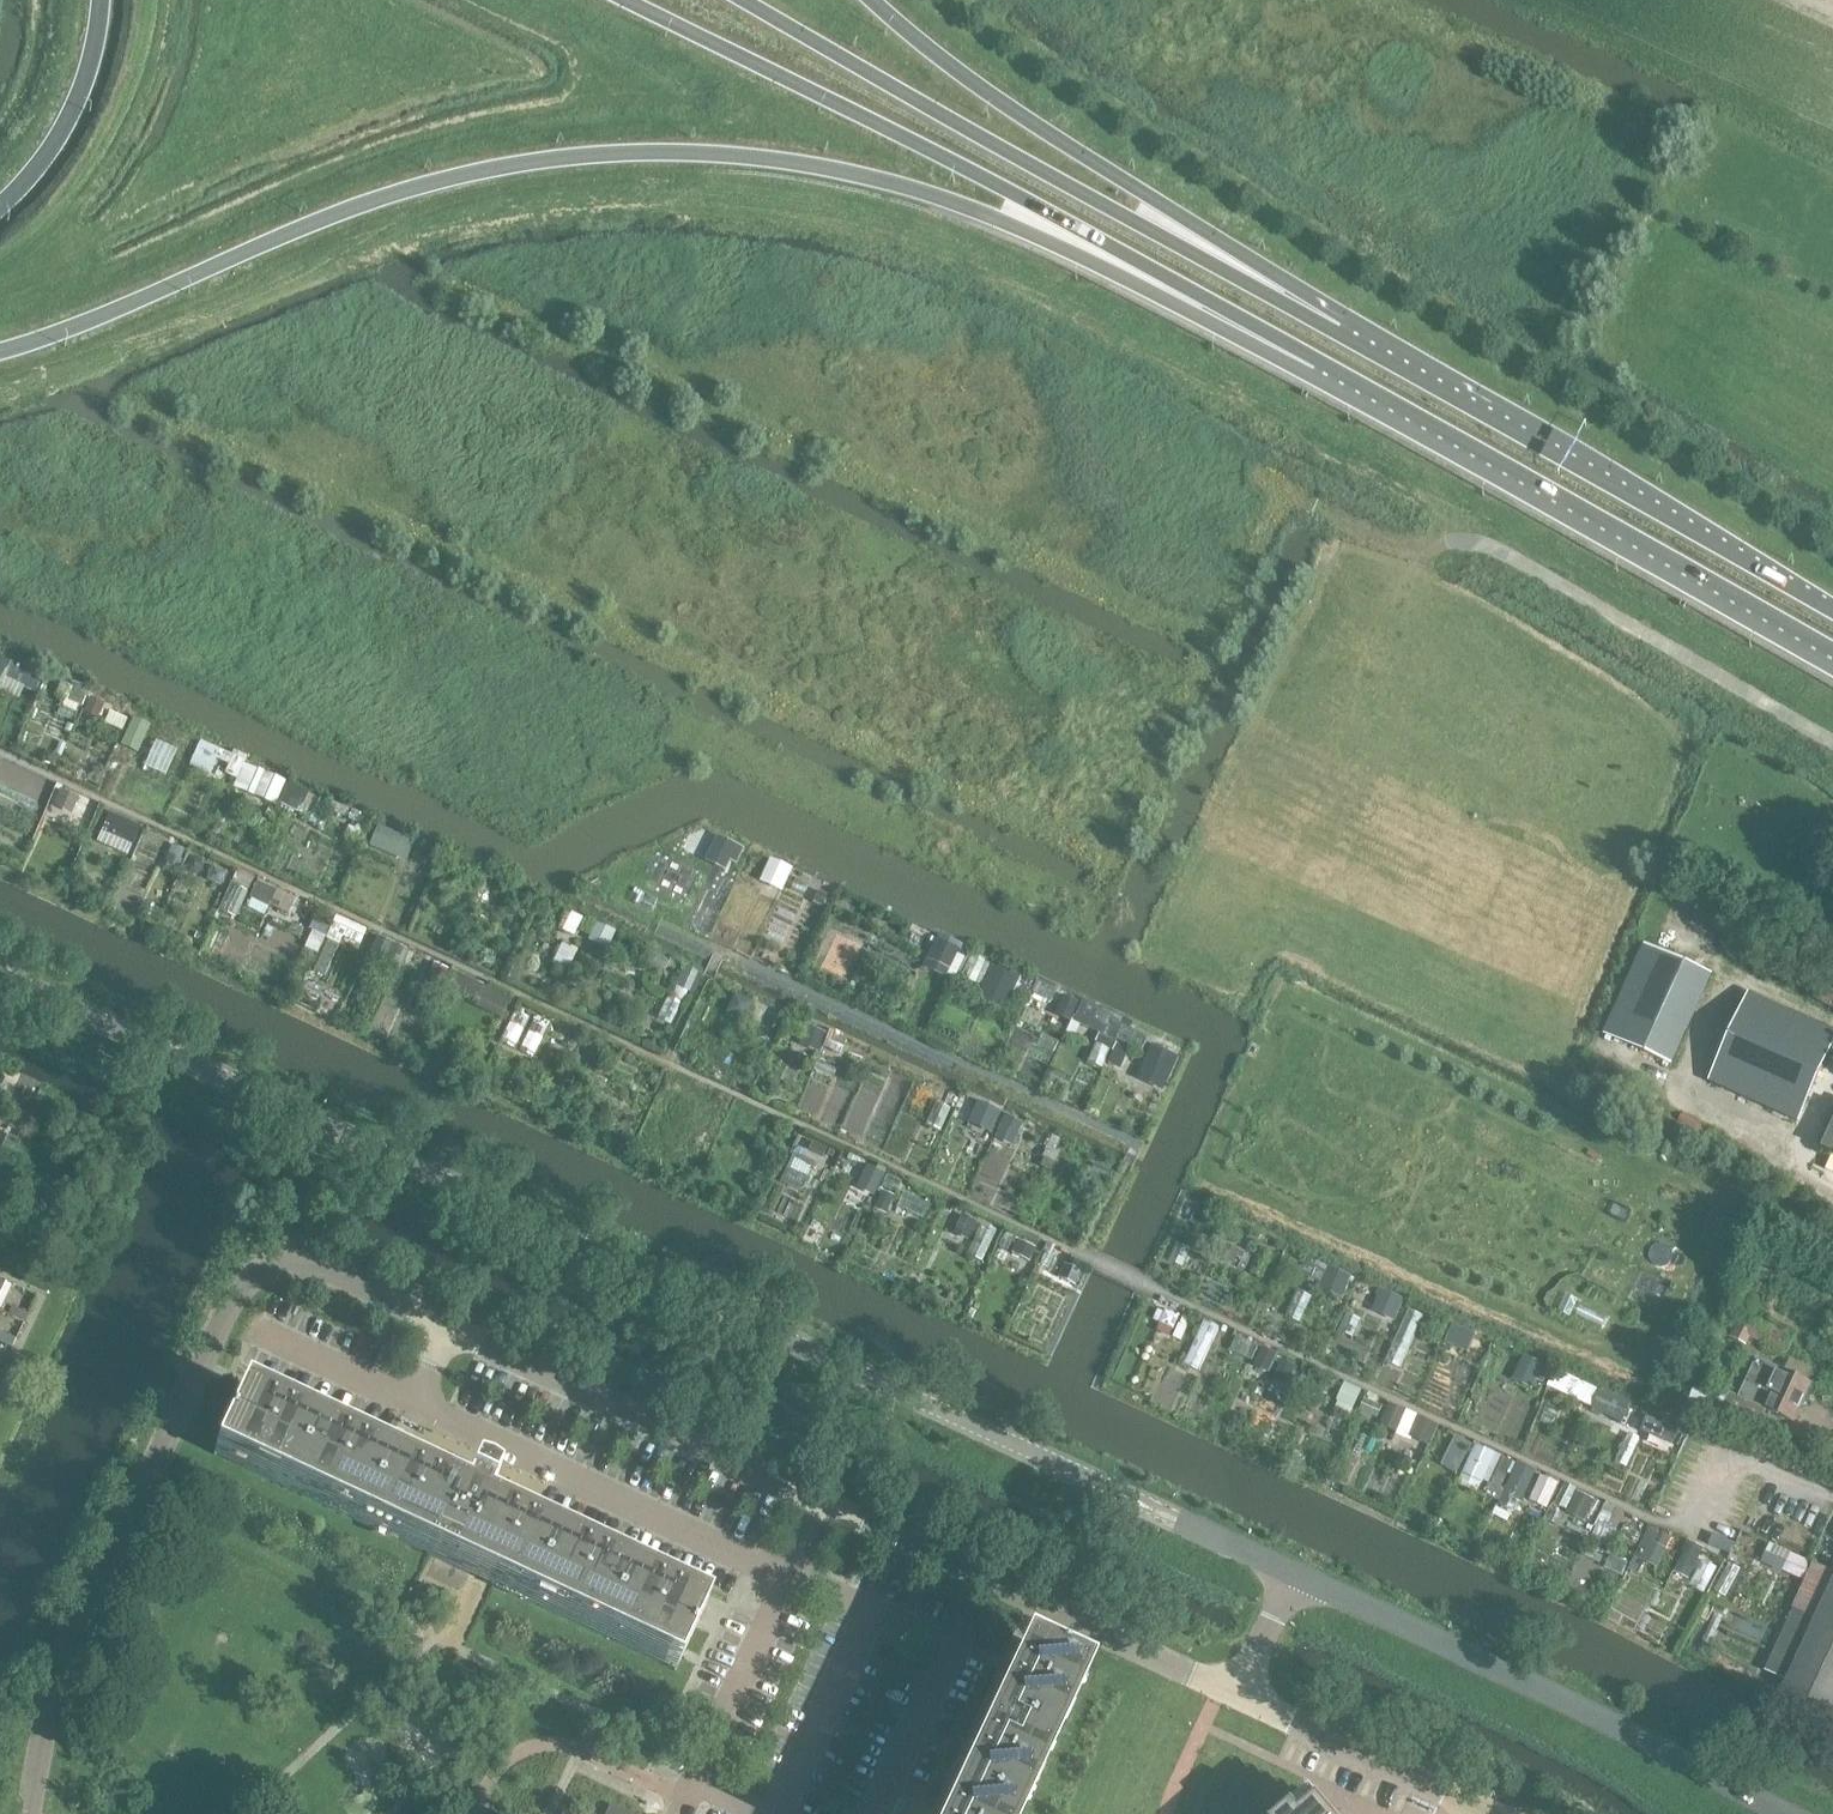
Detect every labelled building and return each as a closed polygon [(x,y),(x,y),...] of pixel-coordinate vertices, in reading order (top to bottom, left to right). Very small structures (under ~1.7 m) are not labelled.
[(38,694),(44,667),(3,659),(0,677),(0,686),(38,694)] [(157,737),(146,764),(168,772),(179,746),(157,737)] [(62,787),(56,802),(77,810),(83,795),(62,787)] [(112,809),(97,840),(129,855),(144,824),(112,809)] [(770,856),(761,878),(783,888),(793,865),(770,856)] [(256,880),(251,897),(293,910),(299,893),(256,880)] [(339,914),(332,929),(361,942),(368,927),(339,914)] [(317,917),(305,943),(319,950),(332,923),(317,917)] [(948,974),(962,941),(938,931),(925,964),(948,974)] [(1646,946),(1606,1033),(1671,1063),(1711,976),(1646,946)] [(978,993),(1008,1008),(1024,975),(995,960),(978,993)] [(1073,1018),(1081,998),(1065,992),(1057,1011),(1073,1018)] [(1709,1080),(1796,1120),(1827,1055),(1832,1058),(1832,1032),(1749,994),(1709,1080)] [(1154,1028),(1083,999),(1074,1019),(1102,1030),(1090,1058),(1107,1065),(1119,1036),(1146,1047),(1154,1028)] [(1139,1075),(1166,1087),(1182,1053),(1155,1040),(1139,1075)] [(964,1095),(959,1117),(997,1125),(1002,1104),(964,1095)] [(1003,1113),(997,1139),(1018,1143),(1024,1118),(1003,1113)] [(1818,1149),(1831,1155),(1824,1169),(1832,1173),(1832,1116),(1818,1149)] [(867,1161),(856,1184),(875,1193),(886,1171),(867,1161)] [(1404,1364),(1427,1313),(1412,1306),(1389,1358),(1404,1364)] [(11,1307),(8,1314),(23,1321),(26,1315),(11,1307)] [(1752,1334),(1779,1348),(1786,1335),(1745,1314),(1734,1336),(1747,1343),(1752,1334)] [(1205,1411),(1236,1331),(1202,1318),(1197,1330),(1182,1324),(1156,1392),(1205,1411)] [(12,1347),(16,1339),(0,1332),(0,1342),(12,1347)] [(1259,1356),(1256,1364),(1292,1379),(1300,1359),(1237,1335),(1233,1346),(1259,1356)] [(1748,1378),(1739,1395),(1748,1399),(1766,1408),(1792,1422),(1809,1384),(1807,1383),(1813,1369),(1789,1358),(1782,1372),(1779,1371),(1757,1361),(1748,1378)] [(1698,1382),(1689,1401),(1720,1415),(1721,1413),(1729,1396),(1698,1382)] [(510,1516),(499,1511),(510,1487),(473,1470),(471,1475),(412,1447),(403,1465),(244,1390),(214,1455),(481,1580),(674,1670),(704,1607),(510,1516)] [(1398,1429),(1408,1407),(1392,1400),(1382,1422),(1398,1429)] [(1399,1429),(1432,1444),(1442,1422),(1410,1407),(1399,1429)] [(1457,1432),(1444,1463),(1461,1471),(1475,1440),(1457,1432)] [(1514,1494),(1526,1499),(1540,1467),(1477,1440),(1463,1471),(1493,1484),(1487,1496),(1509,1506),(1514,1494)] [(1588,1519),(1599,1496),(1573,1484),(1562,1507),(1588,1519)] [(1605,1501),(1594,1535),(1615,1542),(1626,1508),(1605,1501)] [(1693,1576),(1707,1546),(1652,1521),(1636,1554),(1661,1566),(1663,1561),(1693,1576)] [(1765,1672),(1787,1682),(1780,1696),(1832,1721),(1832,1573),(1814,1565),(1765,1672)] [(1086,1672),(1022,1642),(942,1813),(1019,1813),(1086,1672)] [(1311,1794),(1288,1813),(1328,1813),(1311,1794)] [(610,1805),(606,1813),(629,1813),(610,1805)]
